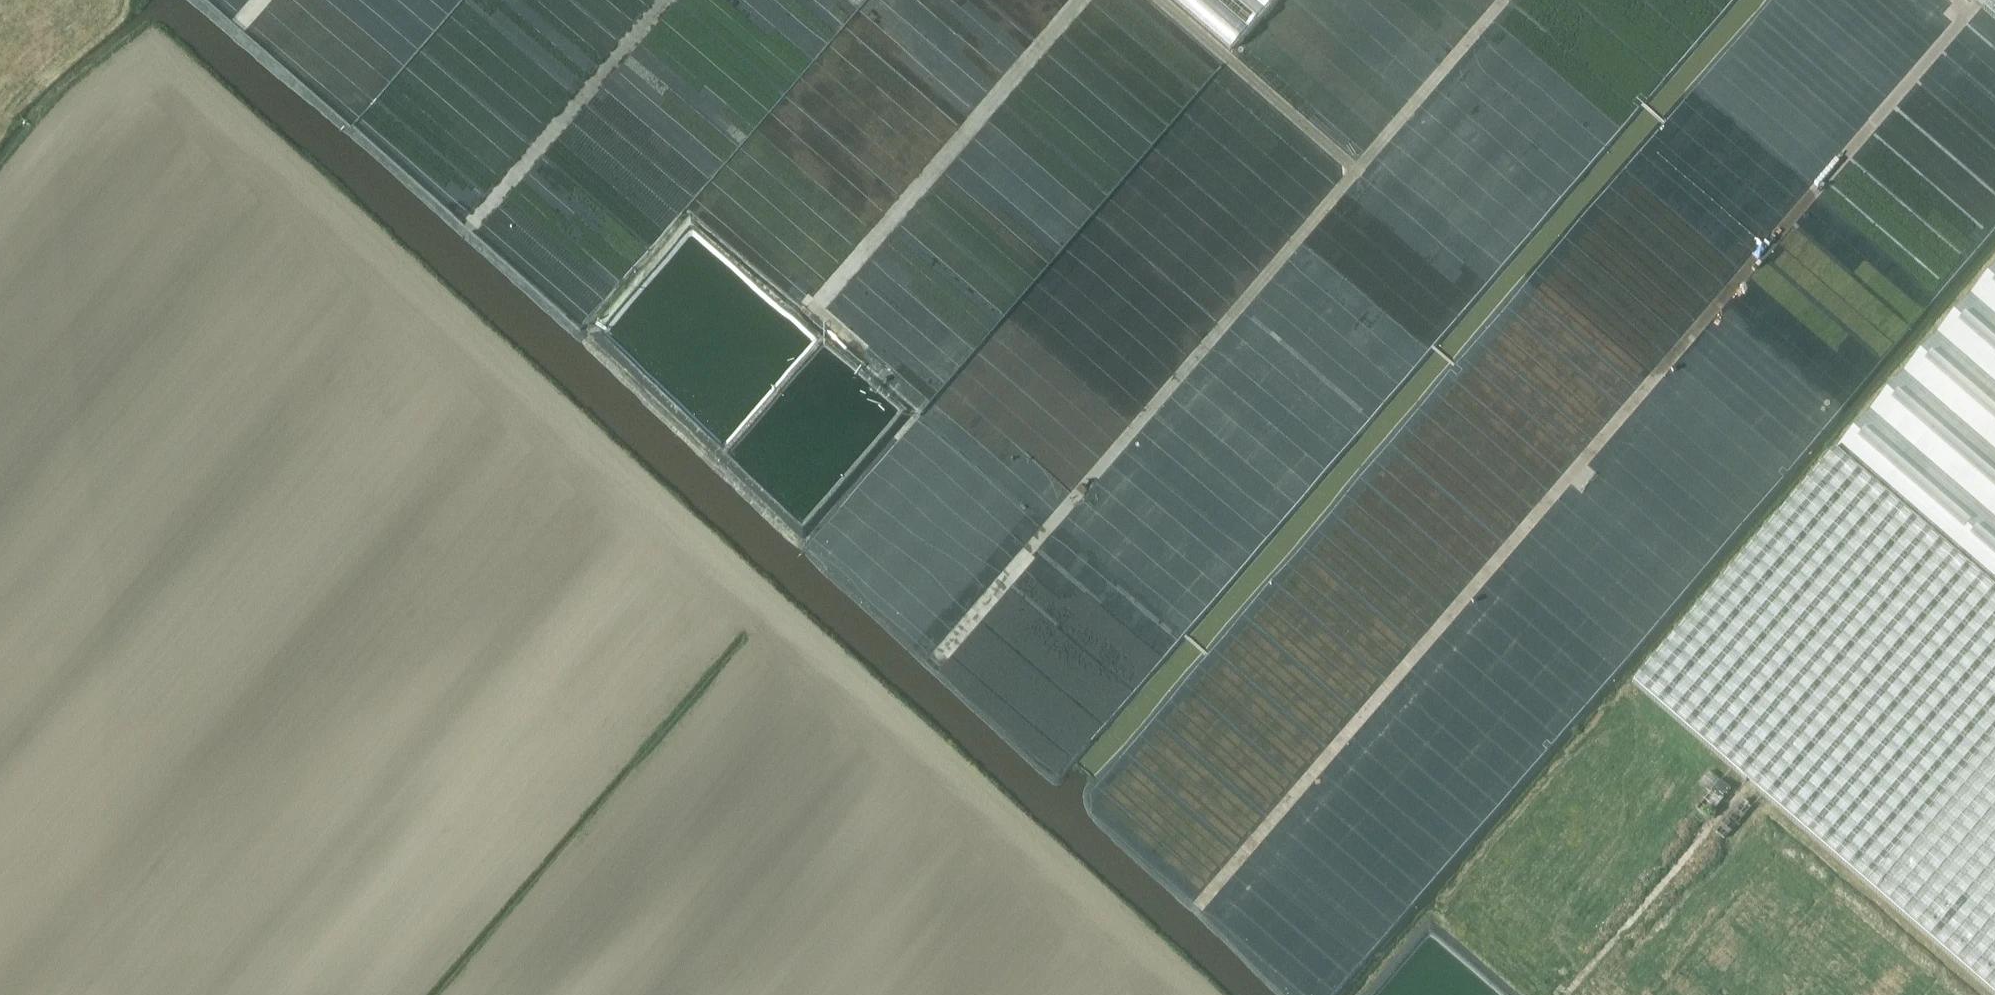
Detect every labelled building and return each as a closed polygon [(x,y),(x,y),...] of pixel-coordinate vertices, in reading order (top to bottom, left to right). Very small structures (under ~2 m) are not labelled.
[(1236,45),(1274,0),(1183,0),(1236,45)] [(1994,18),(1994,0),(1974,0),(1994,18)] [(1971,293),(1633,685),(1992,994),(1994,994),(1994,266),(1971,293)]
